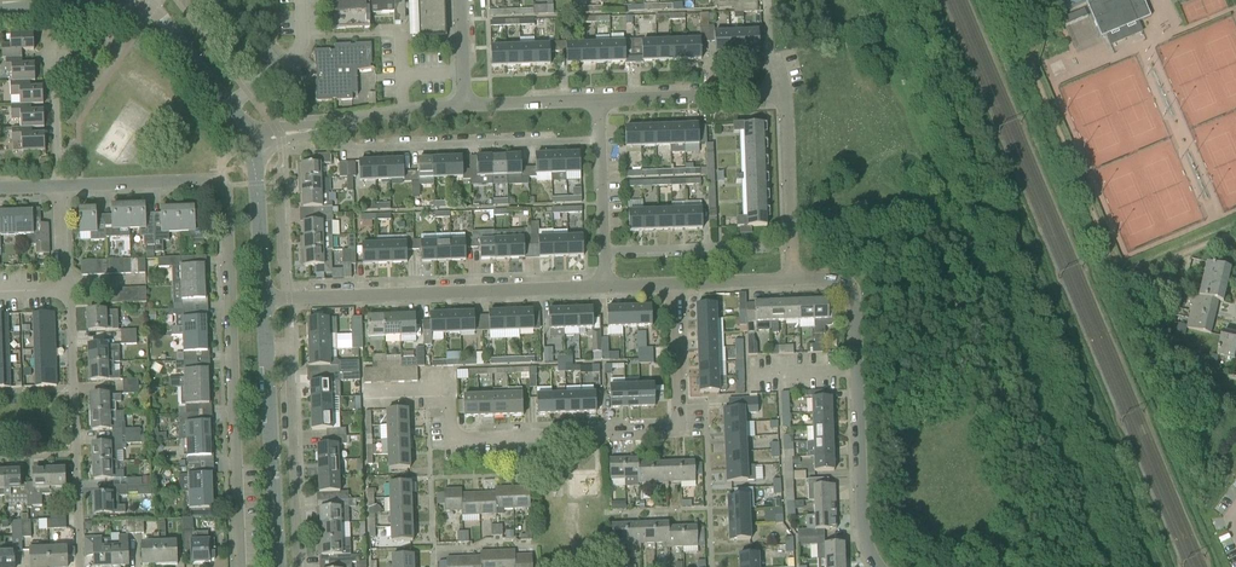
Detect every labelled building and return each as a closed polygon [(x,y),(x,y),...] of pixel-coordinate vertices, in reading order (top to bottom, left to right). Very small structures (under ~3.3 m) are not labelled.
[(334,29),(370,28),(370,13),(369,0),(333,0),(334,29)] [(395,24),(401,24),(404,12),(404,6),(402,6),(401,0),(395,0),(395,1),(392,1),(391,0),(372,0),(373,13),(374,13),(373,10),(381,10),(381,13),(394,12),(395,24)] [(415,36),(445,35),(443,0),(414,0),(415,36)] [(1101,37),(1150,16),(1143,0),(1048,0),(1054,15),(1086,2),(1101,37)] [(701,59),(701,42),(709,42),(709,27),(708,13),(700,14),(700,27),(700,40),(685,41),(686,60),(701,59)] [(731,53),(730,32),(714,33),(714,27),(709,27),(709,42),(715,42),(715,54),(716,54),(716,53),(731,53)] [(759,52),(759,38),(762,38),(762,31),(744,32),(745,53),(759,52)] [(745,53),(744,32),(730,32),(731,53),(745,53)] [(5,59),(22,58),(21,50),(34,50),(33,34),(10,35),(10,44),(1,45),(2,58),(5,58),(5,59)] [(634,63),(633,39),(624,40),(625,43),(610,43),(610,62),(625,62),(625,63),(634,63)] [(657,61),(656,42),(642,42),(642,39),(633,39),(634,63),(643,62),(643,61),(657,61)] [(581,63),(580,44),(566,45),(566,41),(557,42),(557,52),(567,52),(567,64),(581,63)] [(672,60),(671,41),(669,41),(656,42),(657,61),(672,60)] [(686,60),(685,41),(671,41),(672,60),(686,60)] [(550,64),(550,52),(557,52),(557,42),(549,42),(549,45),(534,46),(535,65),(550,64)] [(337,99),(337,100),(353,100),(352,94),(357,93),(357,95),(358,95),(357,71),(376,68),(376,67),(371,68),(370,64),(372,64),(371,43),(355,44),(355,45),(350,45),(350,44),(334,45),(335,51),(330,51),(330,50),(314,50),(315,66),(319,66),(319,75),(311,77),(316,77),(317,80),(315,80),(316,101),(332,101),(332,99),(337,99)] [(610,62),(610,43),(595,44),(596,63),(610,62)] [(596,63),(595,44),(580,44),(581,63),(596,63)] [(520,66),(519,46),(505,47),(505,66),(520,66)] [(535,65),(534,46),(519,46),(520,66),(535,65)] [(505,66),(505,47),(491,47),(491,67),(505,66)] [(22,65),(22,58),(5,59),(6,72),(12,72),(12,82),(35,81),(34,65),(22,65)] [(35,81),(12,82),(10,82),(10,95),(11,105),(43,104),(43,88),(30,88),(30,81),(35,81)] [(12,128),(44,127),(43,111),(31,112),(31,105),(43,104),(11,105),(12,119),(21,118),(21,127),(12,128)] [(734,133),(740,133),(740,142),(744,142),(764,141),(763,124),(766,124),(733,125),(734,133)] [(699,144),(698,125),(683,126),(684,145),(684,153),(692,153),(691,145),(699,144)] [(669,126),(654,127),(655,146),(670,146),(669,126)] [(684,145),(683,126),(669,126),(670,146),(670,154),(684,153),(684,145)] [(44,127),(12,128),(12,142),(21,142),(22,151),(45,151),(44,135),(32,135),(32,128),(44,127)] [(626,147),(641,147),(640,127),(625,128),(626,147)] [(654,127),(640,127),(641,147),(655,146),(654,127)] [(764,158),(764,141),(744,142),(740,142),(741,159),(745,159),(764,158)] [(301,179),(321,178),(321,164),(331,163),(331,154),(312,155),(313,164),(298,164),(298,174),(301,174),(301,179)] [(566,181),(565,154),(550,155),(551,174),(551,181),(566,181)] [(581,180),(580,154),(565,154),(566,181),(581,180)] [(537,175),(551,174),(550,155),(535,155),(536,167),(529,168),(529,178),(537,178),(537,175)] [(507,176),(506,156),(492,157),(492,176),(493,184),(507,184),(507,176)] [(521,168),(521,156),(506,156),(507,176),(507,184),(508,184),(508,185),(529,184),(528,178),(529,178),(529,168),(521,168)] [(492,176),(492,157),(477,157),(477,169),(470,170),(470,180),(470,185),(493,184),(492,176)] [(462,158),(448,159),(448,178),(463,177),(463,180),(470,180),(470,170),(462,170),(462,158)] [(765,175),(764,158),(745,159),(741,159),(742,176),(765,175)] [(433,178),(433,159),(418,160),(418,172),(411,172),(411,182),(419,182),(419,179),(433,178)] [(433,178),(448,178),(448,159),(433,159),(433,178)] [(403,160),(389,161),(390,180),(404,180),(405,182),(411,182),(411,172),(404,172),(403,160)] [(374,181),(374,161),(359,162),(360,181),(374,181)] [(389,161),(374,161),(374,181),(390,180),(389,161)] [(339,177),(347,177),(352,177),(355,177),(354,162),(339,162),(339,177)] [(765,192),(765,175),(742,176),(742,178),(735,178),(736,184),(742,183),(742,193),(746,193),(765,192)] [(321,178),(301,179),(298,179),(299,188),(302,188),(302,193),(322,193),(321,178)] [(419,182),(411,182),(412,187),(412,196),(412,198),(420,198),(420,196),(419,187),(419,186),(419,183),(419,182)] [(766,209),(765,192),(746,193),(742,193),(743,210),(746,210),(766,209)] [(332,207),(329,207),(329,193),(322,193),(302,193),(302,208),(312,208),(313,215),(332,214),(332,207)] [(709,210),(715,210),(715,194),(708,194),(708,197),(705,197),(705,208),(709,208),(709,210)] [(129,229),(128,207),(125,207),(125,204),(111,205),(112,224),(104,224),(104,232),(105,238),(129,237),(129,229)] [(132,207),(128,207),(129,229),(139,228),(139,236),(144,236),(144,246),(155,246),(154,236),(153,225),(146,225),(145,206),(141,206),(141,204),(132,204),(132,207)] [(629,231),(644,231),(643,211),(643,207),(629,207),(629,212),(628,212),(629,231)] [(195,209),(178,210),(178,232),(188,232),(189,240),(203,239),(203,217),(202,217),(202,228),(195,228),(195,209)] [(702,209),(687,210),(688,229),(702,228),(702,209)] [(767,226),(766,209),(746,210),(743,210),(743,218),(737,218),(737,227),(740,227),(740,233),(751,233),(750,227),(767,226)] [(169,232),(178,232),(178,210),(161,211),(161,224),(153,225),(154,236),(155,246),(155,253),(164,253),(163,241),(169,240),(169,232)] [(672,210),(658,211),(659,230),(673,230),(672,210)] [(687,210),(672,210),(673,230),(688,229),(687,210)] [(15,211),(0,212),(0,250),(1,250),(0,237),(16,236),(15,211)] [(16,235),(28,235),(28,245),(35,245),(36,254),(49,254),(48,223),(41,224),(41,221),(33,221),(33,211),(15,211),(16,236),(16,235)] [(105,240),(105,238),(104,232),(97,232),(96,211),(79,211),(80,233),(91,233),(91,241),(105,240)] [(644,231),(659,230),(658,211),(643,211),(644,231)] [(333,236),(333,221),(332,214),(313,215),(313,222),(303,222),(303,237),(333,236)] [(531,246),(531,228),(523,229),(523,231),(509,231),(509,240),(510,259),(525,258),(524,246),(531,246)] [(509,240),(509,231),(494,231),(494,240),(496,259),(510,259),(509,240)] [(304,246),(304,252),(324,251),(333,251),(333,236),(303,237),(301,237),(301,246),(304,246)] [(569,256),(569,237),(553,238),(554,257),(565,257),(569,256)] [(583,256),(583,237),(569,237),(569,256),(583,256)] [(466,260),(465,248),(473,248),(472,238),(465,238),(465,241),(450,242),(451,261),(466,260)] [(496,259),(494,240),(480,241),(480,238),(472,238),(473,248),(480,248),(480,260),(491,259),(496,259)] [(554,257),(553,238),(531,238),(531,246),(539,245),(539,258),(546,257),(554,257)] [(414,250),(413,240),(406,240),(406,243),(391,244),(392,263),(407,262),(407,250),(414,250)] [(422,262),(437,261),(436,242),(421,243),(421,240),(413,240),(414,250),(421,250),(422,262)] [(450,242),(436,242),(437,261),(451,261),(450,242)] [(377,264),(377,244),(362,245),(363,264),(377,264)] [(392,263),(391,244),(377,244),(377,264),(382,263),(392,263)] [(872,263),(871,249),(860,250),(861,263),(872,263)] [(355,250),(350,250),(342,250),(343,265),(356,264),(355,250)] [(331,272),(331,251),(324,251),(304,252),(301,252),(301,261),(305,261),(305,266),(304,266),(305,266),(314,266),(314,272),(331,272)] [(194,257),(182,257),(159,258),(159,268),(181,267),(181,284),(205,283),(204,265),(194,266),(194,257)] [(145,273),(145,259),(137,259),(137,273),(145,273)] [(109,274),(116,274),(116,260),(108,260),(109,274)] [(1227,277),(1229,268),(1232,269),(1232,268),(1208,262),(1204,279),(1228,285),(1230,277),(1227,277)] [(1223,292),(1226,292),(1228,285),(1204,279),(1201,296),(1216,299),(1216,300),(1224,302),(1224,301),(1221,300),(1223,292)] [(206,300),(205,283),(181,284),(182,304),(173,304),(173,310),(182,310),(196,309),(195,300),(206,300)] [(138,302),(146,302),(146,287),(137,288),(138,302)] [(1214,308),(1216,300),(1216,299),(1201,296),(1195,294),(1191,311),(1215,316),(1217,309),(1214,308)] [(813,301),(814,320),(815,335),(824,335),(824,326),(831,326),(836,320),(835,307),(828,307),(828,300),(813,301)] [(784,302),(785,321),(799,321),(799,301),(784,302)] [(799,301),(799,321),(814,320),(813,301),(799,301)] [(770,322),(769,302),(755,303),(755,304),(746,304),(746,309),(747,317),(747,324),(747,333),(747,336),(752,336),(757,332),(756,331),(770,330),(770,322)] [(785,321),(784,302),(769,302),(770,330),(770,333),(778,333),(778,322),(785,321)] [(697,320),(716,319),(716,304),(696,305),(697,320)] [(623,327),(637,327),(636,307),(622,308),(623,327)] [(636,307),(637,327),(652,326),(651,307),(636,307)] [(622,308),(607,308),(608,327),(623,327),(622,308)] [(207,335),(206,317),(196,318),(196,309),(182,310),(173,310),(173,315),(183,315),(183,327),(171,327),(172,336),(183,335),(207,335)] [(578,329),(578,309),(563,310),(564,330),(564,336),(564,337),(579,337),(578,329)] [(578,309),(578,329),(593,329),(593,309),(578,309)] [(88,311),(88,331),(119,330),(118,310),(88,311)] [(564,330),(563,310),(548,310),(549,330),(550,337),(564,337),(564,336),(564,330)] [(518,311),(504,312),(504,332),(519,331),(518,311)] [(533,311),(518,311),(519,331),(534,331),(533,311)] [(1208,332),(1210,323),(1213,324),(1215,316),(1191,311),(1187,328),(1211,333),(1208,332)] [(33,313),(34,332),(54,331),(54,312),(33,313)] [(489,332),(504,332),(504,312),(489,312),(489,332)] [(446,334),(460,333),(459,313),(445,314),(446,334)] [(474,313),(459,313),(460,333),(475,333),(474,313)] [(430,321),(423,321),(423,345),(431,345),(431,334),(446,334),(445,314),(430,315),(430,321)] [(415,315),(399,316),(400,337),(416,336),(415,315)] [(384,337),(384,316),(367,317),(368,338),(384,337)] [(399,316),(384,316),(384,337),(400,337),(399,316)] [(354,333),(362,333),(362,317),(354,317),(354,333)] [(308,319),(308,335),(329,334),(328,318),(308,319)] [(717,334),(716,319),(697,320),(697,334),(717,334)] [(55,349),(54,331),(34,332),(34,350),(55,349)] [(601,352),(601,338),(601,331),(592,332),(593,352),(601,352)] [(1235,352),(1235,334),(1224,332),(1218,355),(1224,357),(1225,354),(1235,356),(1235,354),(1235,352)] [(8,333),(0,333),(0,351),(9,351),(8,333)] [(355,350),(363,349),(362,333),(354,333),(355,350)] [(330,351),(329,334),(308,335),(309,351),(330,351)] [(717,348),(717,334),(697,334),(698,349),(717,348)] [(208,352),(207,335),(183,335),(183,362),(198,361),(197,352),(208,352)] [(113,363),(113,353),(119,352),(118,345),(89,346),(89,363),(113,363)] [(807,345),(807,353),(815,353),(815,345),(807,345)] [(424,367),(424,348),(416,348),(416,358),(416,359),(416,367),(417,367),(424,367)] [(653,348),(638,349),(639,364),(654,363),(653,348)] [(718,363),(717,348),(698,349),(698,363),(718,363)] [(34,350),(35,368),(56,367),(55,349),(34,350)] [(9,369),(9,351),(0,351),(0,369),(9,369)] [(359,372),(359,361),(339,361),(336,359),(330,359),(330,351),(309,351),(310,367),(319,367),(319,375),(359,372)] [(385,363),(385,355),(372,356),(372,364),(385,363)] [(573,356),(565,356),(565,366),(573,366),(573,356)] [(416,367),(416,359),(416,358),(401,358),(401,362),(402,368),(403,368),(410,367),(416,367)] [(209,387),(208,369),(198,370),(198,361),(183,362),(184,378),(169,378),(169,388),(181,388),(185,388),(209,387)] [(113,372),(113,363),(89,363),(90,380),(120,379),(119,372),(113,372)] [(719,377),(718,363),(698,363),(699,378),(719,377)] [(600,373),(600,365),(592,365),(592,373),(600,373)] [(56,386),(56,367),(35,368),(36,387),(56,386)] [(521,368),(521,374),(529,373),(529,376),(537,376),(537,367),(521,368)] [(9,369),(0,369),(0,388),(10,388),(9,369)] [(331,382),(339,382),(360,381),(359,372),(319,375),(320,382),(310,382),(311,398),(331,397),(331,382)] [(726,377),(719,377),(699,378),(700,393),(719,392),(727,391),(726,377)] [(625,407),(640,406),(639,385),(625,386),(625,407)] [(639,385),(640,406),(655,406),(654,385),(639,385)] [(625,407),(625,386),(610,386),(611,407),(625,407)] [(210,404),(209,387),(185,388),(181,388),(182,405),(179,405),(179,414),(200,413),(199,404),(210,404)] [(596,393),(581,394),(581,413),(596,413),(596,393)] [(522,394),(507,395),(508,416),(523,415),(522,394)] [(567,414),(581,413),(581,394),(566,395),(567,414)] [(115,412),(114,402),(120,402),(120,395),(91,396),(91,413),(115,412)] [(478,396),(479,417),(493,416),(493,395),(478,396)] [(508,416),(507,395),(493,395),(493,416),(508,416)] [(537,415),(552,414),(552,395),(537,396),(537,415)] [(552,395),(552,414),(567,414),(566,395),(552,395)] [(464,417),(479,417),(478,396),(463,396),(464,417)] [(332,413),(331,397),(311,398),(311,414),(332,413)] [(758,413),(757,398),(728,399),(729,409),(723,409),(724,424),(745,423),(744,414),(758,413)] [(812,399),(812,413),(832,413),(831,398),(812,399)] [(387,410),(387,425),(408,425),(408,410),(387,410)] [(123,429),(122,422),(124,422),(124,412),(115,412),(91,413),(92,430),(112,429),(112,437),(140,436),(140,428),(123,429)] [(211,439),(210,422),(200,422),(200,413),(179,414),(180,425),(186,425),(187,440),(211,439)] [(326,430),(326,437),(346,436),(345,429),(332,429),(332,413),(311,414),(312,430),(326,430)] [(832,427),(832,413),(812,413),(813,428),(832,427)] [(778,429),(778,421),(770,421),(770,429),(778,429)] [(745,432),(745,423),(724,424),(725,439),(746,438),(745,432)] [(388,440),(409,439),(408,425),(387,425),(388,440)] [(832,427),(813,428),(807,428),(808,442),(813,442),(833,442),(832,427)] [(158,430),(153,430),(153,441),(166,440),(166,434),(158,434),(158,430)] [(122,451),(122,443),(140,443),(140,436),(112,437),(113,445),(92,445),(93,462),(116,461),(116,452),(122,451)] [(317,445),(318,461),(338,460),(338,444),(346,444),(346,436),(326,437),(327,445),(317,445)] [(746,448),(746,438),(725,439),(725,452),(746,451),(746,448)] [(211,456),(211,439),(187,440),(188,465),(201,465),(201,457),(211,456)] [(388,440),(388,454),(409,454),(409,439),(388,440)] [(372,445),(372,440),(367,440),(368,455),(373,455),(377,455),(376,445),(372,445)] [(814,452),(814,457),(833,456),(833,442),(813,442),(808,442),(808,452),(814,452)] [(747,464),(746,451),(725,452),(726,467),(747,466),(747,464)] [(388,454),(389,469),(390,469),(396,469),(410,469),(409,454),(388,454)] [(834,471),(833,456),(814,457),(814,472),(834,471)] [(793,480),(792,457),(784,457),(785,472),(785,480),(793,480)] [(638,458),(624,459),(624,479),(626,479),(626,487),(638,486),(638,483),(639,483),(638,458)] [(638,463),(638,458),(639,483),(653,483),(652,463),(638,463)] [(609,459),(610,479),(624,479),(624,459),(609,459)] [(339,476),(338,460),(318,461),(318,477),(339,476)] [(117,471),(116,461),(93,462),(94,479),(123,478),(123,471),(117,471)] [(694,461),(680,462),(681,482),(695,481),(694,461)] [(666,462),(652,463),(653,483),(667,482),(666,462)] [(680,462),(666,462),(667,482),(681,482),(680,462)] [(213,491),(212,474),(202,474),(201,465),(188,465),(189,492),(213,491)] [(756,480),(755,466),(747,466),(726,467),(727,482),(748,481),(756,480)] [(50,495),(49,470),(33,471),(34,483),(27,483),(28,508),(31,508),(31,506),(42,506),(41,495),(50,495)] [(64,470),(49,470),(50,495),(57,495),(58,500),(65,500),(64,470)] [(28,501),(27,483),(19,484),(19,471),(4,472),(5,497),(5,502),(28,501)] [(329,493),(329,500),(348,500),(348,491),(340,492),(339,476),(318,477),(319,493),(329,493)] [(793,487),(793,480),(785,480),(786,487),(787,502),(794,501),(793,487)] [(390,498),(411,497),(410,482),(389,483),(390,498)] [(154,495),(153,484),(142,485),(126,485),(114,486),(114,494),(94,495),(95,514),(125,513),(125,506),(118,506),(118,497),(128,496),(128,493),(138,493),(138,496),(154,495)] [(835,500),(834,485),(814,486),(814,501),(835,500)] [(512,487),(495,488),(496,509),(513,509),(512,487)] [(529,487),(512,487),(513,509),(530,508),(529,487)] [(478,494),(479,515),(496,514),(496,509),(495,488),(495,493),(478,494)] [(462,511),(462,494),(462,489),(444,490),(444,511),(462,511)] [(213,509),(213,491),(189,492),(190,518),(203,518),(203,509),(213,509)] [(479,515),(478,494),(462,494),(462,511),(462,515),(479,515)] [(727,496),(728,511),(749,510),(748,495),(727,496)] [(411,512),(411,497),(390,498),(390,513),(411,512)] [(341,523),(340,508),(356,507),(356,502),(363,502),(363,499),(348,500),(329,500),(329,508),(320,508),(320,514),(317,515),(317,525),(320,524),(341,523)] [(835,514),(835,500),(814,501),(815,515),(835,514)] [(750,525),(749,510),(728,511),(729,526),(750,525)] [(412,526),(411,512),(390,513),(391,527),(412,526)] [(836,529),(835,514),(815,515),(815,530),(836,529)] [(783,523),(783,515),(775,516),(775,524),(783,523)] [(48,529),(67,528),(66,519),(51,520),(47,520),(48,529)] [(215,558),(215,540),(192,541),(192,531),(194,531),(193,519),(182,519),(183,552),(191,552),(191,564),(210,563),(210,561),(212,561),(214,560),(215,558)] [(144,532),(143,520),(133,520),(134,533),(144,532)] [(22,537),(22,521),(12,521),(13,537),(22,537)] [(22,521),(22,537),(30,537),(30,521),(28,521),(22,521)] [(159,535),(158,535),(160,565),(177,565),(176,541),(165,542),(164,521),(159,522),(159,535)] [(668,522),(654,523),(655,543),(669,543),(668,522)] [(669,547),(683,547),(682,527),(669,527),(668,522),(669,543),(669,547)] [(320,524),(321,540),(342,539),(341,523),(320,524)] [(641,544),(640,523),(626,524),(627,544),(641,544)] [(641,544),(655,543),(654,523),(640,523),(641,544)] [(612,545),(627,544),(626,524),(611,524),(612,545)] [(729,526),(730,541),(750,540),(750,525),(729,526)] [(413,541),(412,526),(391,527),(391,542),(413,541)] [(697,526),(682,527),(683,547),(697,547),(697,526)] [(525,530),(526,535),(520,535),(521,540),(531,540),(531,530),(525,530)] [(160,565),(158,535),(151,535),(152,542),(141,543),(142,566),(160,565)] [(127,536),(119,536),(119,542),(110,542),(111,547),(111,566),(121,566),(128,566),(127,536)] [(95,566),(111,566),(111,547),(101,548),(100,537),(84,538),(85,557),(86,557),(85,554),(94,554),(95,566)] [(342,555),(342,539),(321,540),(321,546),(318,546),(318,556),(331,556),(331,563),(351,562),(357,562),(357,556),(351,556),(351,555),(342,555)] [(13,552),(13,551),(5,551),(5,543),(0,543),(0,566),(14,566),(13,552)] [(48,549),(39,549),(39,543),(30,544),(31,566),(49,566),(48,549)] [(819,544),(819,545),(817,545),(817,559),(825,559),(844,558),(844,543),(832,544),(819,544)] [(48,549),(49,566),(67,566),(66,557),(74,557),(74,548),(48,549)] [(480,552),(481,566),(498,566),(497,551),(480,552)] [(497,551),(498,566),(515,566),(514,551),(497,551)] [(515,566),(533,566),(532,555),(515,556),(515,551),(514,551),(515,566)] [(464,558),(464,566),(481,566),(480,552),(480,557),(464,558)] [(758,554),(739,555),(739,566),(759,566),(758,554)] [(413,555),(392,556),(393,566),(414,566),(413,555)] [(464,558),(446,558),(447,566),(464,566),(464,558)] [(844,558),(825,559),(825,566),(845,566),(844,558)]
